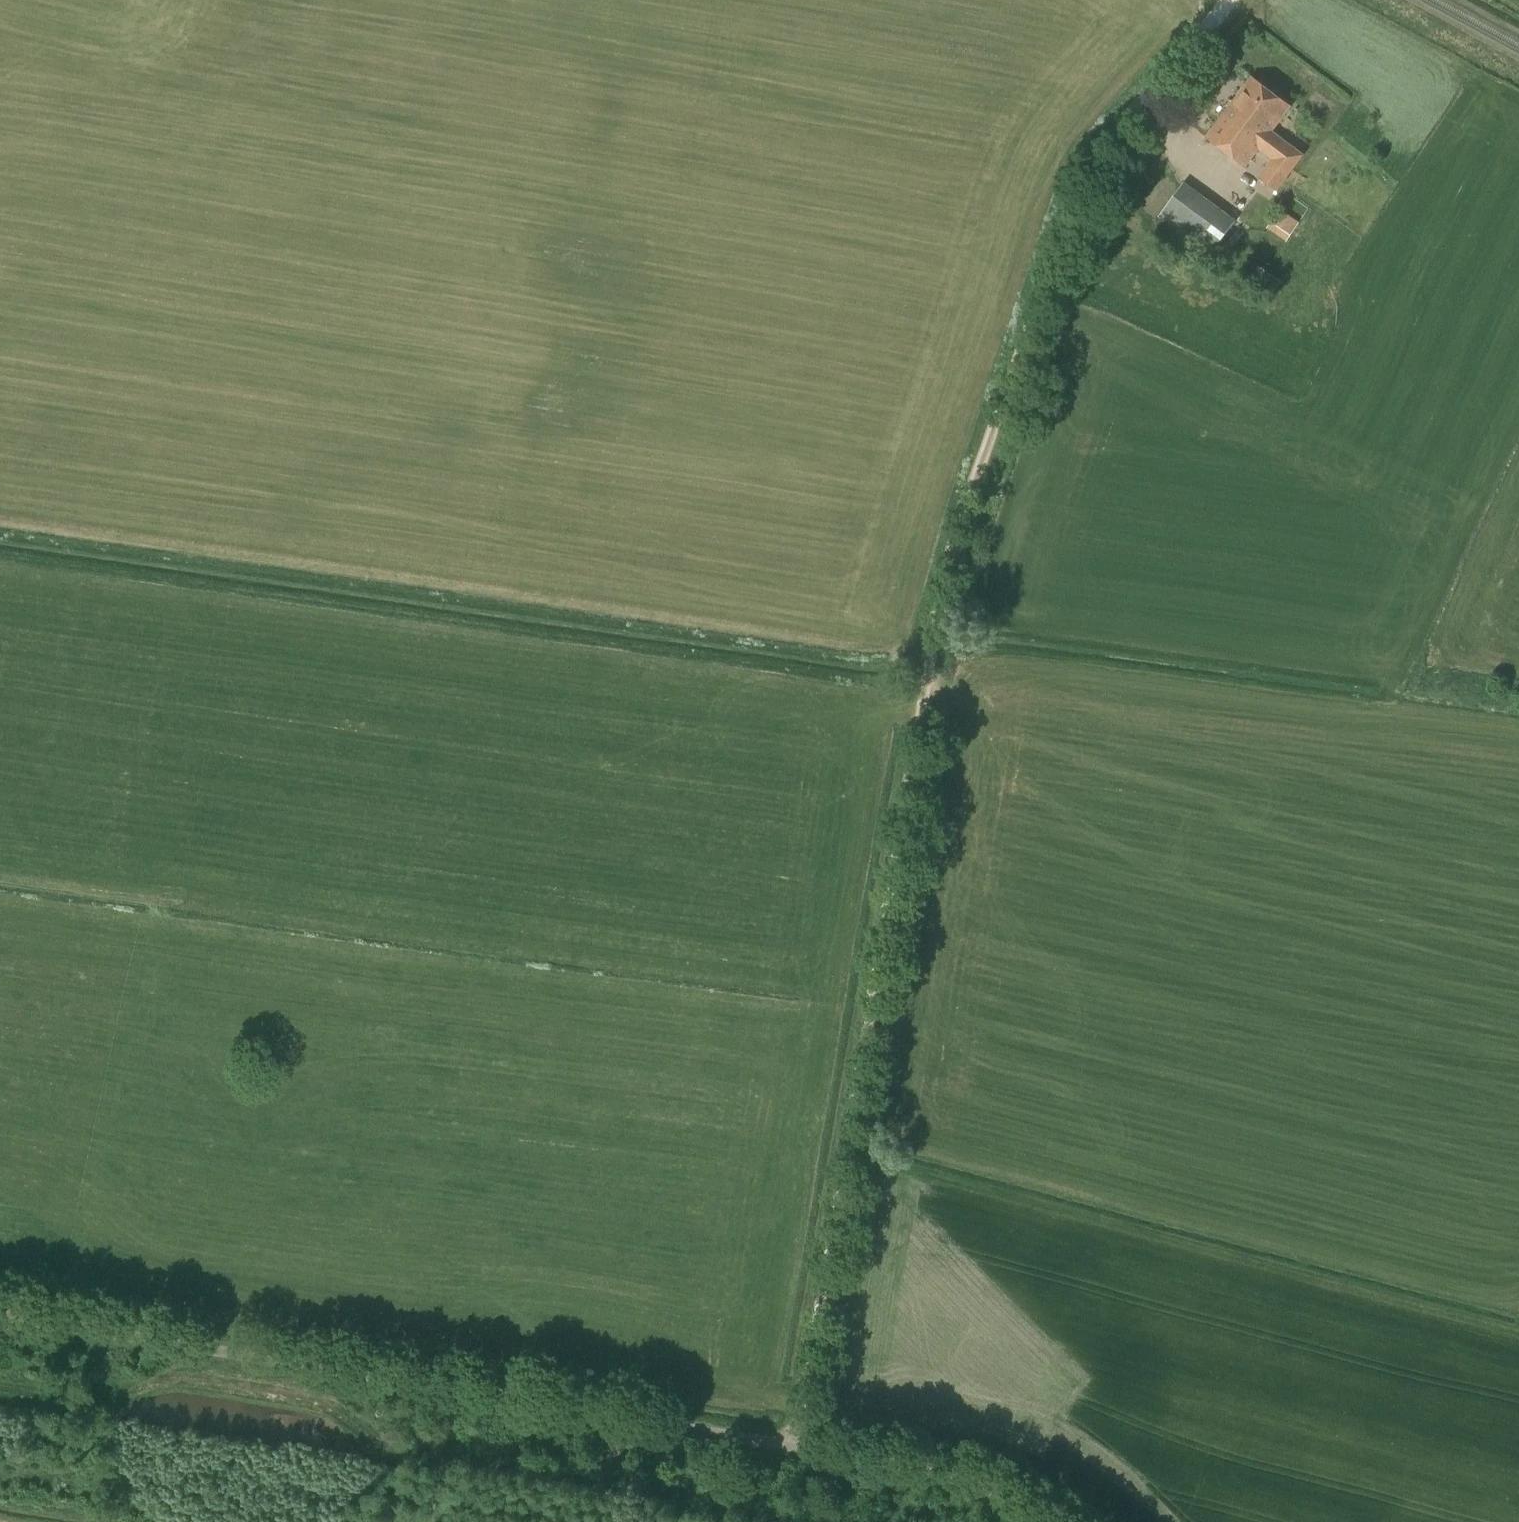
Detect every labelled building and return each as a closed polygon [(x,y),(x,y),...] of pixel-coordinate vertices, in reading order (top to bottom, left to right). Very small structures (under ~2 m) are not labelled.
[(1304,154),(1273,130),(1290,107),(1252,78),(1206,138),(1244,167),(1258,149),(1271,159),(1258,178),(1277,191),(1304,154)] [(1210,255),(1223,238),(1236,220),(1184,183),(1158,217),(1210,255)] [(1287,241),(1299,222),(1279,209),(1267,228),(1287,241)] [(1275,291),(1282,282),(1262,268),(1256,277),(1275,291)]
